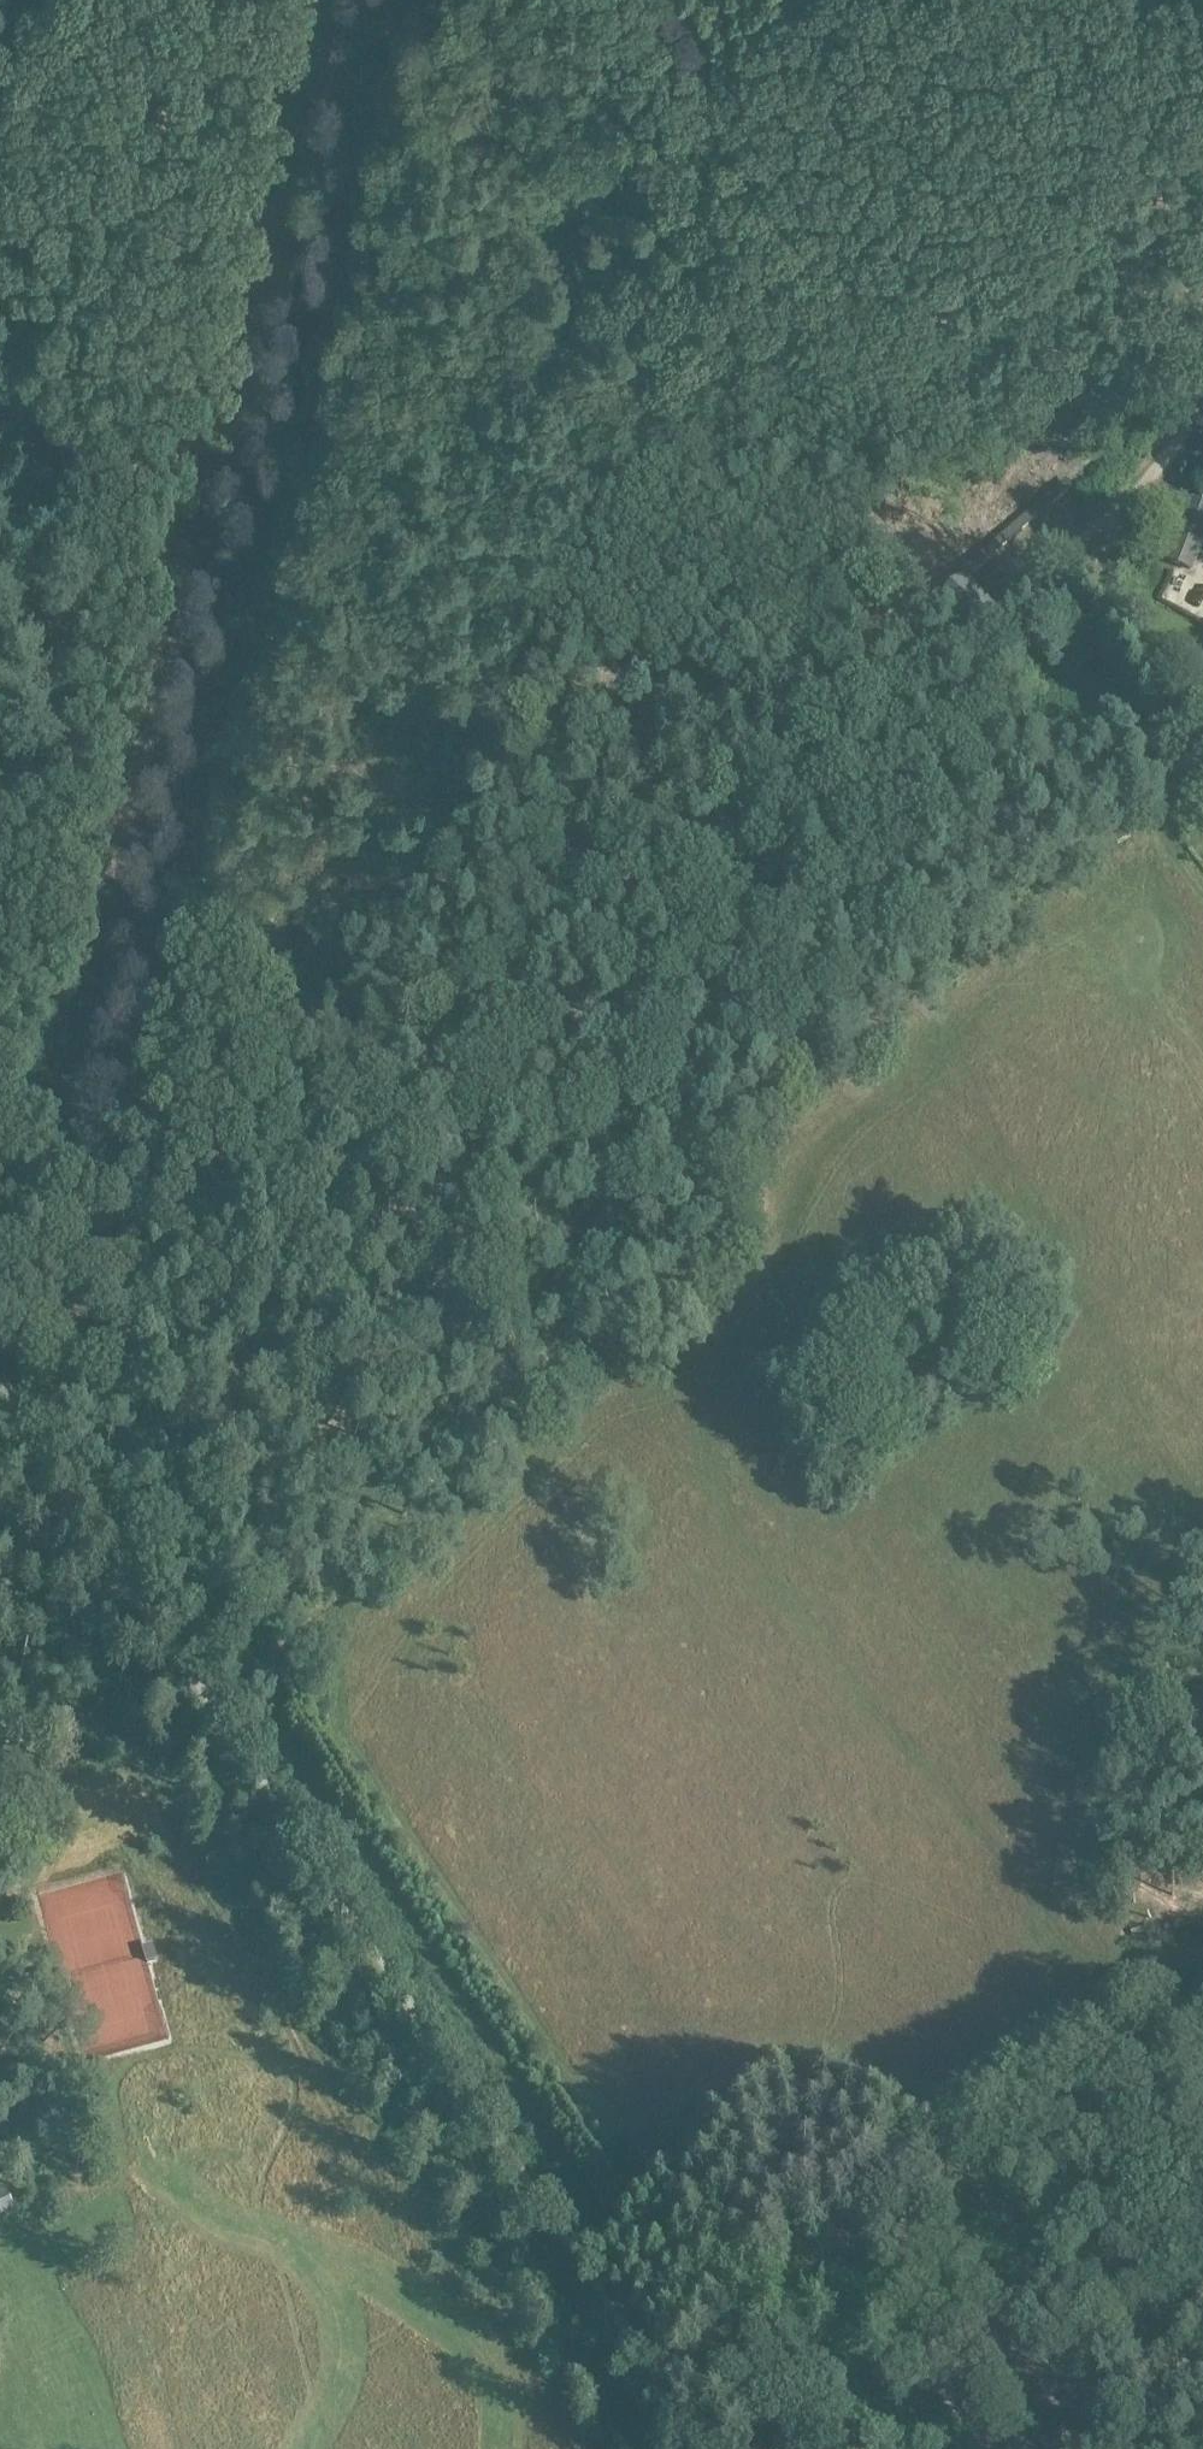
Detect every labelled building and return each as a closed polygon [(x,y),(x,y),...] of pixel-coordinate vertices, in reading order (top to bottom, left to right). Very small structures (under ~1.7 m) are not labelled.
[(1202,547),(1202,518),(1177,509),(1159,559),(1194,572),(1202,547)] [(970,580),(932,613),(976,663),(1013,630),(970,580)] [(14,2209),(6,2189),(0,2191),(0,2215),(14,2209)]
